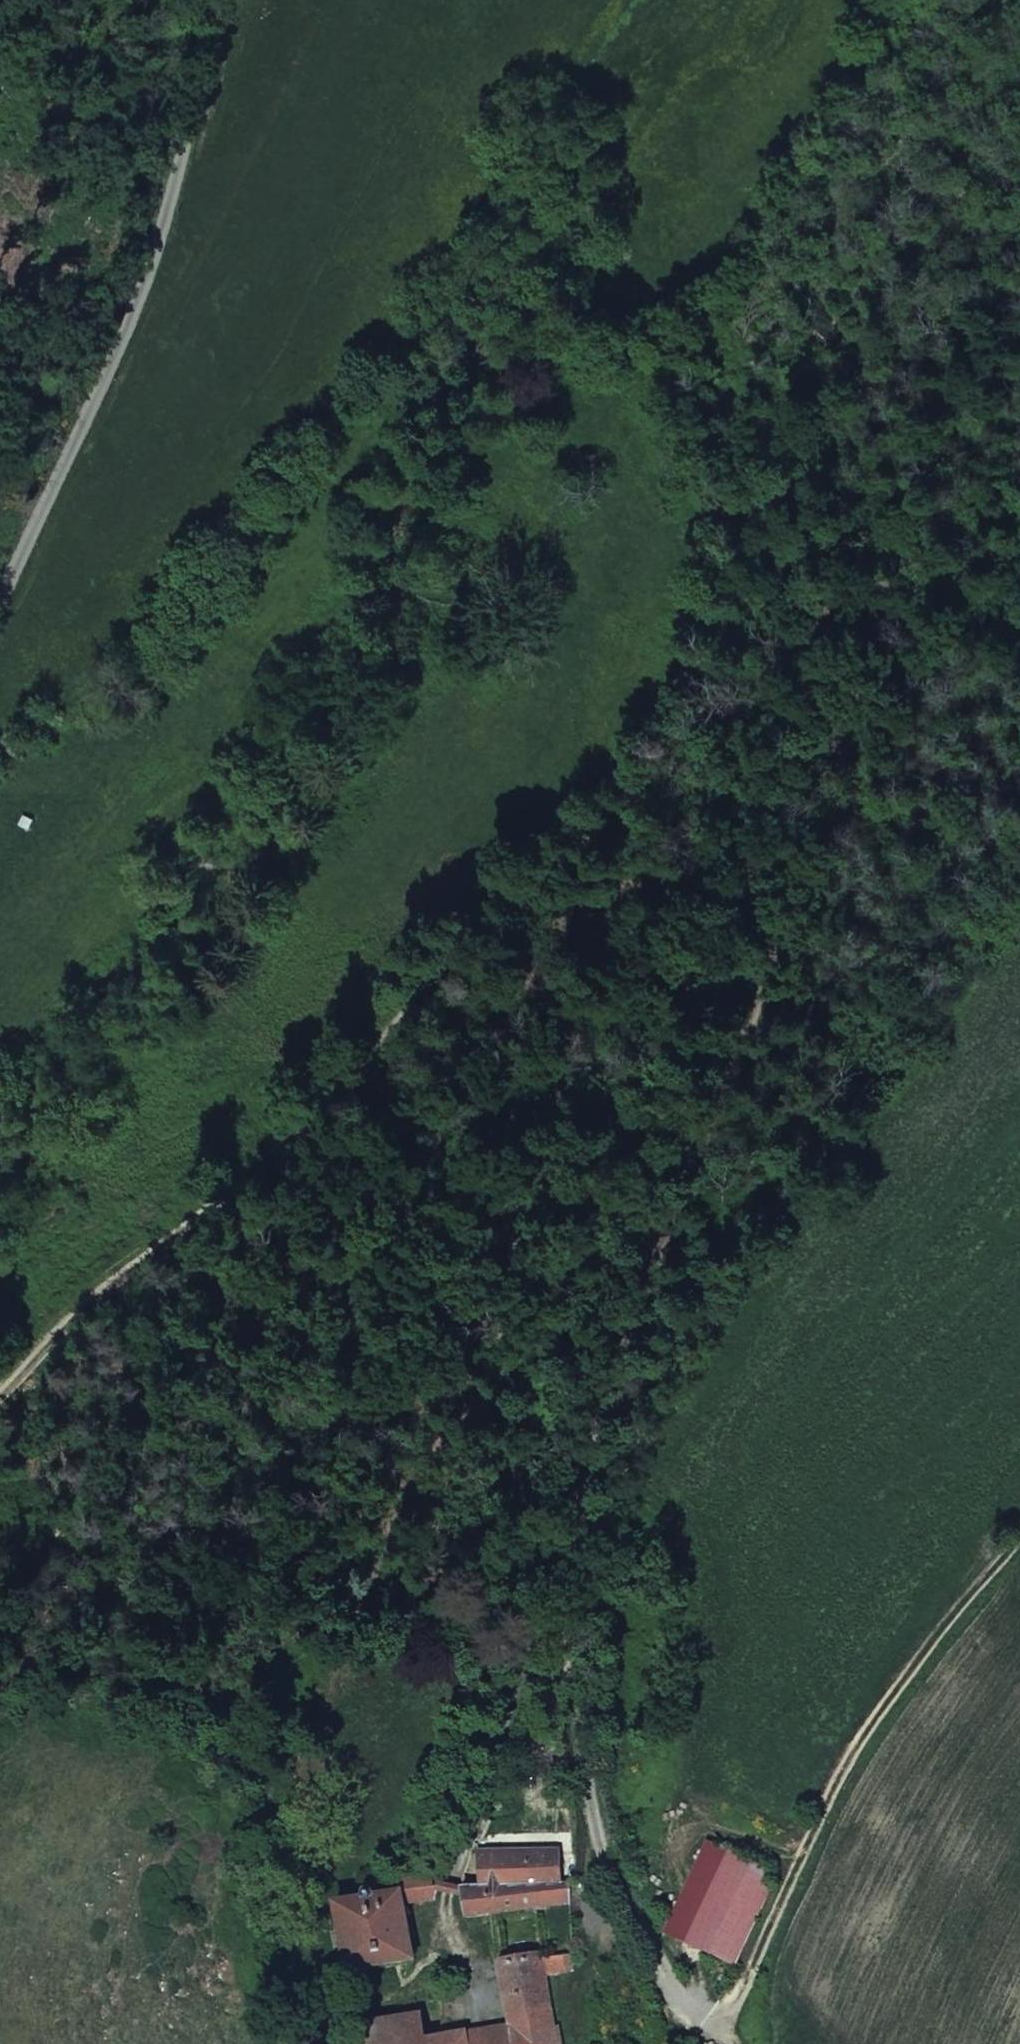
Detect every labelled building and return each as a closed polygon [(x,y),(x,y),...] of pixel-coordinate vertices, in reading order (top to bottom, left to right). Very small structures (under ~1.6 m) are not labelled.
[(692,1924),(687,1943),(734,1964),(775,1874),(724,1850),(692,1924)] [(466,1918),(568,1904),(568,1882),(559,1883),(555,1851),(479,1856),(479,1890),(463,1893),(466,1918)] [(432,1897),(430,1884),(429,1876),(399,1880),(400,1891),(337,1905),(348,1971),(412,1959),(403,1904),(432,1897)] [(548,1978),(573,1972),(572,1957),(544,1961),(543,1956),(504,1965),(512,2027),(515,2043),(557,2043),(548,1978)] [(466,2035),(427,2041),(421,2014),(358,2025),(361,2043),(468,2043),(466,2035)] [(468,2043),(515,2043),(512,2027),(466,2035),(468,2043)]
